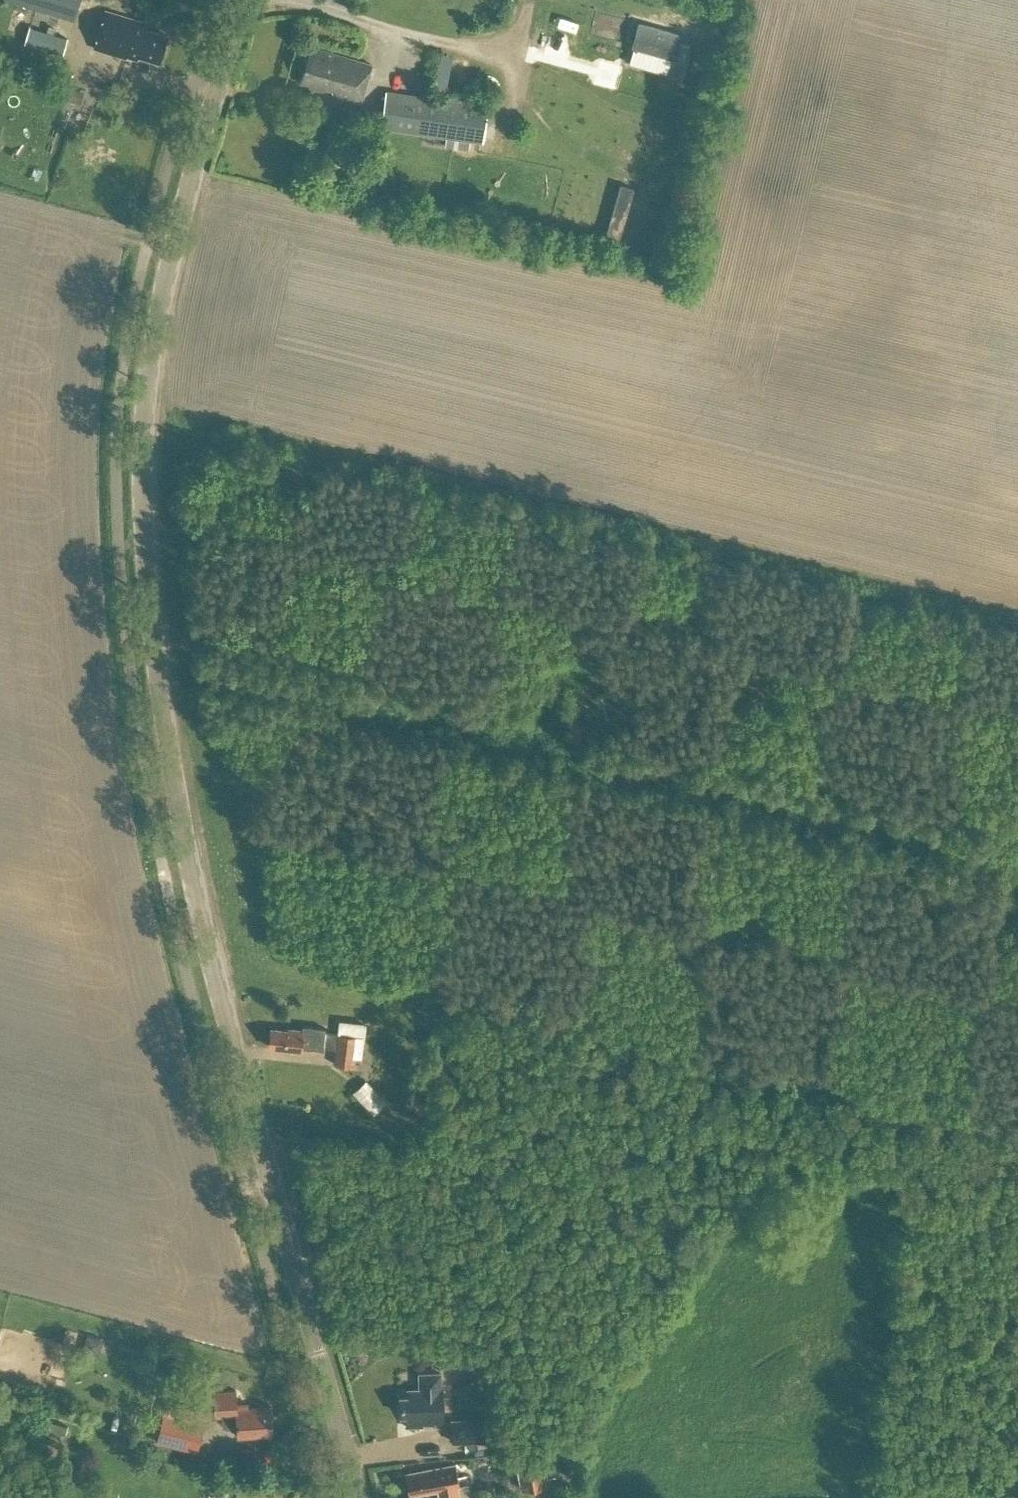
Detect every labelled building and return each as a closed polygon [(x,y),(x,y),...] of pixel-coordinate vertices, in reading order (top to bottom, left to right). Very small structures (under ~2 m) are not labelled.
[(81,0),(9,0),(75,20),(81,0)] [(158,63),(167,35),(146,29),(147,23),(105,10),(93,47),(126,57),(127,56),(137,59),(138,56),(158,63)] [(663,18),(655,41),(686,51),(693,53),(701,31),(663,18)] [(63,57),(69,39),(62,37),(64,30),(33,20),(24,45),(63,57)] [(371,66),(310,48),(300,82),(311,85),(310,88),(324,92),(325,88),(333,91),(332,95),(360,103),(371,66)] [(81,103),(84,91),(68,86),(65,99),(81,103)] [(488,107),(386,92),(381,129),(483,144),(488,107)] [(365,1036),(367,1022),(340,1020),(338,1034),(325,1033),(326,1029),(302,1027),(302,1030),(288,1029),(287,1032),(270,1030),(269,1048),(290,1050),(290,1053),(303,1053),(303,1049),(324,1051),(324,1048),(337,1049),(336,1065),(355,1066),(356,1056),(362,1057),(365,1036)] [(412,1106),(415,1082),(402,1080),(400,1104),(412,1106)] [(388,1101),(377,1090),(364,1102),(375,1113),(388,1101)] [(99,1354),(103,1338),(87,1334),(83,1350),(99,1354)] [(439,1367),(456,1367),(455,1347),(438,1348),(439,1367)] [(445,1425),(444,1384),(441,1384),(441,1373),(420,1373),(420,1388),(408,1389),(408,1396),(400,1396),(400,1414),(407,1414),(407,1426),(445,1425)] [(248,1407),(248,1403),(236,1404),(235,1390),(214,1391),(216,1416),(222,1415),(223,1425),(237,1424),(238,1436),(273,1434),(270,1405),(248,1407)] [(204,1420),(163,1410),(157,1440),(197,1449),(204,1420)] [(451,1420),(452,1444),(491,1442),(490,1419),(451,1420)] [(539,1449),(517,1453),(519,1461),(517,1461),(521,1488),(548,1483),(547,1477),(556,1476),(552,1455),(540,1457),(539,1449)] [(456,1465),(421,1472),(422,1473),(407,1476),(411,1495),(425,1492),(426,1494),(439,1491),(440,1497),(460,1497),(458,1487),(460,1487),(456,1465)]
